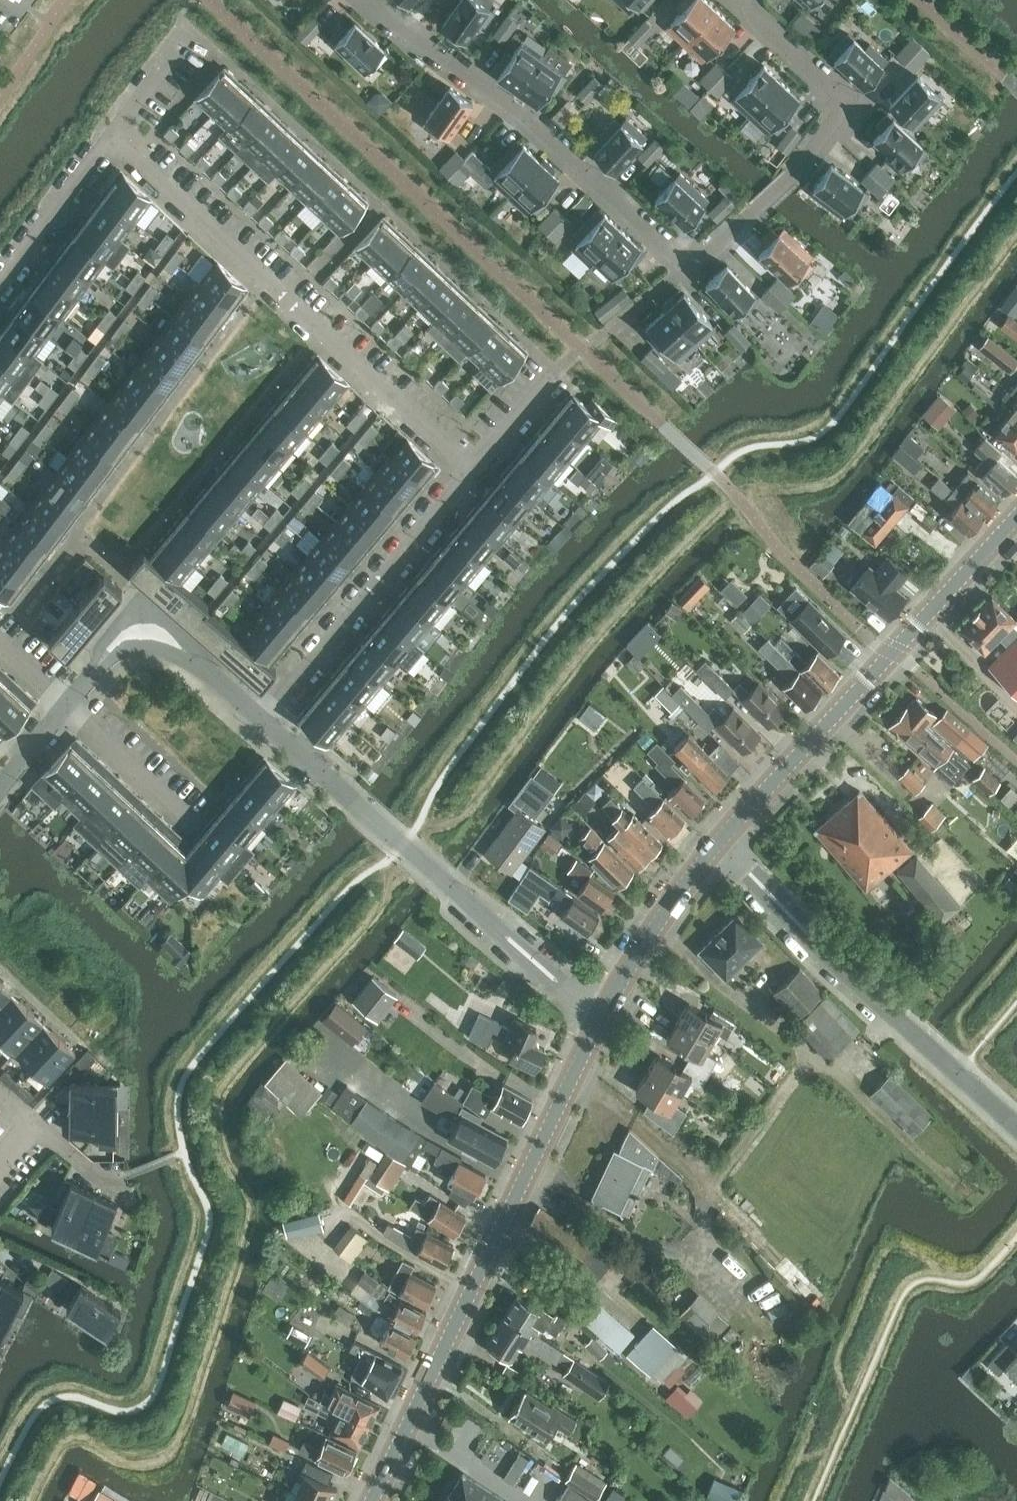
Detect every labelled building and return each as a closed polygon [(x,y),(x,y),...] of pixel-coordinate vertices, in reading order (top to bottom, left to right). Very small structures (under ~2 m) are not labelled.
[(451,30),(447,36),(461,46),(479,21),(485,26),(494,12),(489,8),(493,1),(491,0),(459,0),(442,24),(451,30)] [(637,5),(642,10),(652,0),(631,0),(637,5)] [(666,28),(681,42),(684,45),(716,10),(714,8),(706,0),(682,0),(676,6),(681,11),(671,22),(671,23),(666,28)] [(716,10),(684,45),(702,61),(707,56),(735,27),(716,10)] [(494,35),(503,42),(517,22),(508,15),(494,35)] [(297,35),(305,43),(322,25),(313,17),(297,35)] [(629,38),(637,45),(654,28),(646,20),(629,38)] [(330,37),(365,70),(384,49),(354,22),(347,30),(342,25),(330,37)] [(829,54),(864,86),(883,66),(888,61),(869,43),(864,49),(848,33),(829,54)] [(896,55),(905,63),(921,45),(913,37),(896,55)] [(629,38),(621,47),(640,65),(648,56),(629,38)] [(491,72),(514,89),(538,56),(520,44),(511,56),(506,52),(491,72)] [(921,45),(905,63),(913,70),(929,53),(921,45)] [(538,56),(514,89),(537,105),(551,86),(557,90),(567,77),(538,56)] [(700,80),(708,88),(725,70),(717,62),(700,80)] [(731,100),(749,117),(782,82),(763,65),(747,82),(742,77),(730,89),(736,94),(731,100)] [(195,99),(212,114),(241,83),(240,82),(238,84),(232,78),(234,76),(224,68),(195,99)] [(725,70),(708,88),(716,95),(733,77),(725,70)] [(577,94),(586,102),(602,84),(594,76),(577,94)] [(890,105),(910,124),(916,129),(943,100),(938,95),(917,76),(890,105)] [(782,82),(749,117),(767,133),(772,128),(777,133),(789,121),(783,116),(799,99),(782,82)] [(220,136),(221,136),(257,98),(256,97),(254,98),(248,92),(249,91),(241,83),(212,114),(227,128),(220,136)] [(422,125),(445,141),(472,103),(449,86),(422,125)] [(374,94),(365,102),(378,115),(391,102),(382,93),(374,94)] [(237,151),(244,144),(243,144),(272,113),(271,112),(270,113),(264,107),(265,106),(257,98),(221,136),(237,151)] [(251,165),(252,166),(288,127),(287,126),(286,128),(279,122),(281,120),(272,113),(243,144),(244,144),(258,157),(251,165)] [(873,139),(890,155),(885,160),(898,171),(903,166),(908,171),(927,151),(887,113),(876,126),(881,131),(873,139)] [(588,147),(594,152),(614,171),(647,137),(626,118),(621,123),(616,118),(588,147)] [(163,133),(172,142),(172,141),(179,134),(170,126),(163,133)] [(275,173),(304,142),(303,141),(302,143),(295,137),(297,135),(288,127),(252,166),(268,180),(275,173)] [(777,146),(786,153),(801,133),(792,127),(777,146)] [(639,157),(647,164),(663,147),(655,139),(639,157)] [(490,179),(508,196),(544,158),(543,157),(540,161),(517,140),(490,169),(495,174),(490,179)] [(179,148),(188,157),(188,156),(195,148),(187,141),(180,148),(179,148)] [(275,173),(291,188),(320,157),(319,156),(317,157),(311,151),(312,150),(304,142),(275,173)] [(440,169),(448,177),(465,159),(456,151),(440,169)] [(195,163),(203,171),(204,171),(204,170),(210,163),(203,156),(196,163),(195,163)] [(291,188),(306,203),(336,172),(335,171),(333,172),(327,166),(328,165),(320,157),(291,188)] [(544,158),(508,196),(526,213),(531,208),(537,213),(548,200),(543,195),(559,179),(552,172),(555,169),(544,158)] [(465,159),(448,177),(456,184),(473,166),(465,159)] [(877,163),(869,171),(887,188),(894,179),(877,163)] [(809,193),(841,217),(845,211),(851,216),(868,193),(831,164),(814,187),(809,193)] [(109,189),(103,197),(135,222),(152,199),(121,170),(107,188),(109,189)] [(211,178),(219,186),(220,186),(219,185),(226,178),(218,171),(212,178),(211,178)] [(887,188),(869,171),(861,179),(879,196),(887,188)] [(306,203),(322,218),(351,186),(350,185),(349,187),(343,181),(344,180),(336,172),(306,203)] [(655,198),(685,226),(704,205),(709,200),(680,173),(675,178),(674,178),(655,198)] [(226,193),(235,201),(236,200),(235,200),(242,193),(234,185),(227,193),(227,192),(226,193)] [(351,186),(322,218),(339,233),(368,202),(366,200),(365,202),(358,196),(360,194),(351,186)] [(584,193),(573,204),(581,213),(592,201),(584,193)] [(709,212),(716,221),(734,204),(727,196),(709,212)] [(95,204),(87,215),(129,247),(129,246),(121,240),(135,222),(103,197),(97,205),(95,204)] [(242,208),(251,216),(251,215),(258,207),(250,200),(243,207),(242,208)] [(539,225),(547,233),(563,215),(555,208),(539,225)] [(599,208),(571,238),(576,243),(572,248),(587,263),(590,265),(622,230),(619,228),(599,208)] [(80,223),(72,234),(114,266),(129,247),(87,215),(86,216),(87,218),(82,224),(80,223)] [(258,222),(267,230),(267,229),(274,222),(266,215),(259,222),(258,222)] [(563,215),(547,233),(555,241),(571,223),(563,215)] [(355,248),(371,263),(400,232),(399,231),(398,233),(392,227),(393,225),(384,217),(355,248)] [(759,254),(794,286),(813,266),(807,261),(812,255),(783,228),(778,233),(773,228),(761,241),(766,246),(759,254)] [(274,237),(282,245),(283,245),(282,244),(289,237),(281,230),(275,237),(274,237)] [(622,230),(590,265),(590,266),(595,260),(618,282),(645,252),(640,247),(622,230)] [(371,263),(387,278),(416,247),(415,246),(414,248),(407,242),(409,240),(400,232),(371,263)] [(167,233),(160,241),(169,247),(175,239),(167,233)] [(66,242),(58,253),(92,279),(105,261),(113,267),(114,266),(72,234),(71,236),(73,237),(68,244),(66,242)] [(169,247),(160,241),(154,249),(162,255),(169,247)] [(290,252),(298,260),(299,259),(298,259),(305,252),(297,244),(290,252),(290,251),(290,252)] [(387,278),(403,293),(432,262),(431,261),(429,262),(423,256),(425,255),(416,247),(387,278)] [(176,250),(170,259),(178,265),(184,257),(176,250)] [(52,262),(43,272),(77,298),(92,279),(58,253),(57,255),(58,256),(53,263),(52,262)] [(178,265),(170,259),(164,267),(172,273),(178,265)] [(217,260),(200,282),(234,307),(235,306),(233,305),(238,298),(240,299),(248,289),(217,260)] [(403,293),(419,308),(448,277),(447,276),(445,277),(439,271),(440,270),(432,262),(403,293)] [(706,284),(738,318),(759,299),(726,265),(706,284)] [(138,271),(132,279),(140,285),(146,277),(138,271)] [(37,281),(29,292),(63,317),(77,298),(43,272),(42,274),(44,275),(39,282),(37,281)] [(323,283),(331,291),(332,290),(338,283),(330,275),(323,283)] [(427,329),(428,330),(464,291),(462,290),(461,292),(455,286),(456,284),(448,277),(419,308),(434,322),(427,329)] [(777,278),(769,286),(787,303),(795,295),(777,278)] [(140,285),(132,279),(125,287),(134,293),(140,285)] [(200,282),(187,299),(221,324),(222,323),(220,322),(225,315),(227,316),(234,307),(200,282)] [(354,282),(346,290),(354,298),(362,289),(354,282)] [(150,285),(144,293),(152,299),(158,291),(150,285)] [(787,303),(769,286),(762,294),(779,311),(787,303)] [(339,298),(347,306),(348,305),(347,305),(354,298),(346,290),(339,297),(339,298)] [(428,330),(443,345),(479,306),(478,305),(477,307),(471,301),(472,299),(464,291),(428,330)] [(23,300),(14,311),(48,336),(63,317),(29,292),(28,293),(29,294),(24,301),(23,300)] [(152,299),(144,293),(138,301),(146,307),(152,299)] [(674,296),(662,306),(697,345),(716,328),(711,323),(684,293),(677,299),(674,296)] [(595,311),(602,320),(621,305),(614,296),(595,311)] [(187,299),(174,316),(208,342),(209,340),(207,339),(212,332),(214,334),(221,324),(187,299)] [(354,313),(363,321),(364,320),(363,320),(370,312),(362,305),(355,312),(354,313)] [(443,345),(459,359),(495,321),(494,320),(493,321),(486,315),(488,314),(479,306),(443,345)] [(697,345),(662,306),(665,310),(642,331),(658,349),(664,345),(674,356),(679,361),(697,345)] [(109,309),(103,317),(111,324),(117,315),(109,309)] [(0,330),(42,362),(42,361),(34,355),(48,336),(14,311),(13,312),(15,313),(10,320),(8,319),(0,330)] [(1016,339),(1016,322),(1008,315),(999,325),(1016,339)] [(174,316),(161,333),(195,359),(196,358),(194,357),(199,350),(201,351),(208,342),(174,316)] [(111,324),(103,317),(96,326),(105,332),(111,324)] [(124,319),(118,328),(126,334),(132,326),(124,319)] [(370,327),(379,335),(379,334),(386,327),(378,320),(371,327),(370,327)] [(474,373),(475,374),(511,336),(510,335),(508,336),(502,330),(503,329),(495,321),(459,359),(460,360),(467,352),(481,366),(474,373)] [(405,322),(394,334),(401,342),(413,330),(405,322)] [(725,331),(742,349),(750,342),(733,324),(725,331)] [(126,334),(118,328),(111,336),(120,342),(126,334)] [(27,381),(42,362),(0,330),(0,332),(0,333),(0,360),(27,381)] [(161,333),(148,350),(182,376),(183,375),(181,374),(186,367),(188,368),(195,359),(161,333)] [(386,342),(395,350),(395,349),(401,342),(394,334),(387,342),(386,341),(386,342)] [(511,336),(475,374),(491,389),(527,351),(526,349),(524,351),(518,345),(519,343),(511,336)] [(1010,372),(1016,363),(1016,359),(987,336),(978,347),(1010,372)] [(80,348),(74,356),(82,362),(88,354),(80,348)] [(402,357),(410,365),(411,364),(410,364),(417,357),(409,349),(403,357),(402,356),(402,357)] [(642,358),(660,374),(668,366),(650,349),(642,358)] [(148,350),(135,368),(169,393),(170,392),(168,391),(173,384),(175,385),(182,376),(148,350)] [(98,354),(92,362),(100,368),(106,360),(98,354)] [(307,370),(303,374),(334,401),(349,383),(317,354),(305,369),(307,370)] [(82,362),(74,356),(68,364),(76,370),(82,362)] [(13,400),(27,381),(0,360),(0,391),(13,400)] [(100,368),(92,362),(85,370),(94,376),(100,368)] [(417,372),(426,380),(427,379),(426,379),(433,371),(425,364),(418,371),(417,372)] [(135,368),(122,385),(156,411),(157,409),(155,408),(160,401),(162,403),(169,393),(135,368)] [(293,386),(289,391),(320,417),(334,401),(303,374),(301,376),(300,375),(291,385),(293,386)] [(675,388),(696,407),(706,397),(685,377),(675,388)] [(433,386),(442,394),(442,393),(449,386),(441,379),(434,386),(433,386)] [(122,385),(109,402),(143,428),(144,427),(142,425),(147,419),(149,420),(156,411),(122,385)] [(51,386),(45,394),(53,400),(59,392),(51,386)] [(72,389),(66,397),(74,403),(80,395),(72,389)] [(1007,416),(1016,424),(1016,397),(1010,391),(1007,390),(1002,397),(1014,407),(1007,416)] [(4,395),(12,401),(13,400),(0,391),(0,400),(4,395)] [(279,403),(275,408),(306,434),(320,417),(289,391),(287,393),(286,392),(277,402),(279,403)] [(560,405),(553,414),(586,441),(603,420),(571,393),(569,395),(571,396),(562,407),(560,405)] [(53,400),(45,394),(38,402),(47,408),(53,400)] [(449,401),(458,409),(458,408),(464,401),(457,394),(450,401),(449,400),(449,401)] [(922,415),(938,428),(955,408),(939,395),(922,415)] [(74,403),(66,397),(59,405),(67,411),(74,403)] [(109,402),(96,419),(130,445),(131,444),(129,443),(134,436),(136,437),(143,428),(109,402)] [(970,403),(962,410),(969,418),(977,412),(970,403)] [(265,419),(261,424),(292,450),(306,434),(275,408),(273,409),(272,408),(264,418),(265,419)] [(360,409),(353,417),(361,423),(368,415),(360,409)] [(543,425),(536,434),(569,461),(586,441),(553,414),(552,415),(554,416),(545,427),(543,425)] [(1007,416),(999,427),(993,422),(988,429),(994,433),(994,434),(1016,452),(1016,424),(1007,416)] [(361,423),(353,417),(347,425),(354,431),(361,423)] [(96,419),(83,437),(117,462),(117,461),(116,460),(121,453),(123,454),(130,445),(96,419)] [(46,423),(39,431),(48,437),(54,429),(46,423)] [(22,424),(16,432),(24,439),(30,431),(22,424)] [(251,436),(247,440),(279,467),(292,450),(261,424),(260,426),(258,425),(250,435),(251,436)] [(371,424),(364,432),(372,438),(379,431),(371,424)] [(399,430),(384,448),(424,482),(425,481),(423,480),(429,473),(430,474),(437,466),(399,430)] [(48,437),(39,431),(33,439),(41,446),(48,437)] [(24,439),(16,432),(9,441),(18,447),(24,439)] [(372,438),(364,432),(358,440),(365,446),(372,438)] [(907,433),(900,444),(916,458),(924,448),(908,433),(907,433)] [(526,446),(519,454),(552,481),(569,461),(536,434),(535,435),(537,436),(528,447),(526,446)] [(83,437),(70,454),(104,480),(104,479),(103,477),(108,470),(110,472),(117,462),(83,437)] [(983,459),(975,468),(981,474),(1003,494),(1016,478),(1016,475),(997,457),(1001,452),(985,438),(974,450),(983,459)] [(237,452),(233,457),(265,483),(279,467),(247,440),(246,442),(244,441),(236,451),(237,452)] [(332,442),(325,450),(333,456),(340,449),(332,442)] [(895,451),(892,454),(893,455),(901,462),(910,453),(901,445),(895,451)] [(391,455),(378,471),(410,499),(411,497),(409,496),(415,490),(417,491),(424,482),(384,448),(383,449),(391,455)] [(333,456),(325,450),(319,458),(327,464),(333,456)] [(70,454),(57,471),(91,497),(91,496),(90,495),(95,488),(97,489),(104,480),(70,454)] [(509,466),(502,474),(535,502),(552,481),(519,454),(518,455),(520,457),(511,467),(509,466)] [(603,455),(586,474),(596,482),(599,485),(604,478),(601,476),(612,463),(603,455)] [(223,469),(219,474),(251,500),(265,483),(233,457),(232,459),(230,458),(222,468),(223,469)] [(343,457),(337,465),(344,471),(351,464),(343,457)] [(19,458),(13,466),(21,472),(28,464),(19,458)] [(344,471),(337,465),(330,473),(338,479),(344,471)] [(21,472),(13,466),(7,474),(15,480),(21,472)] [(57,471),(44,489),(78,514),(78,513),(77,512),(82,505),(84,506),(91,497),(57,471)] [(378,471),(364,488),(396,515),(397,514),(396,513),(401,506),(403,507),(410,499),(378,471)] [(968,472),(953,490),(984,516),(999,499),(968,472)] [(209,486),(205,490),(237,516),(251,500),(219,474),(218,476),(216,474),(208,484),(209,486)] [(492,486),(485,494),(518,522),(535,502),(502,474),(501,475),(503,477),(494,487),(492,486)] [(586,474),(581,481),(590,489),(596,482),(586,474)] [(304,475),(298,483),(305,489),(312,481),(304,475)] [(984,516),(953,490),(939,478),(931,487),(954,507),(947,514),(969,533),(984,516)] [(867,493),(845,520),(853,526),(860,533),(875,545),(908,506),(914,498),(899,485),(893,492),(880,482),(870,495),(867,493)] [(305,489),(298,483),(291,491),(299,497),(305,489)] [(364,488),(350,504),(382,532),(383,531),(382,529),(387,523),(389,524),(396,515),(364,488)] [(44,489),(31,506),(65,531),(65,530),(64,529),(69,522),(71,523),(78,514),(44,489)] [(195,502),(192,507),(223,533),(237,516),(205,490),(204,492),(202,491),(194,501),(195,502)] [(315,490),(309,498),(316,505),(323,497),(315,490)] [(475,506),(468,515),(501,542),(518,522),(485,494),(484,496),(486,497),(477,508),(475,506)] [(0,500),(0,510),(5,514),(11,505),(2,498),(0,500)] [(316,505),(309,498),(302,506),(310,512),(316,505)] [(350,504),(336,521),(368,548),(369,547),(368,546),(373,539),(375,541),(382,532),(350,504)] [(580,504),(574,511),(583,518),(588,511),(580,504)] [(31,506),(18,523),(51,549),(52,547),(51,546),(56,539),(58,541),(65,531),(31,506)] [(182,519),(178,523),(209,550),(223,533),(192,507),(190,509),(188,507),(180,517),(182,519)] [(276,508),(270,516),(277,523),(284,515),(276,508)] [(925,514),(918,522),(930,531),(936,524),(925,514)] [(458,527),(451,535),(484,562),(501,542),(468,515),(467,516),(469,517),(460,528),(458,527)] [(277,523),(270,516),(263,524),(271,530),(277,523)] [(336,521),(322,538),(354,565),(355,564),(354,562),(359,556),(361,557),(368,548),(336,521)] [(18,523),(5,540),(38,566),(39,565),(38,563),(43,557),(45,558),(51,549),(18,523)] [(168,535),(164,540),(195,566),(209,550),(178,523),(176,525),(174,524),(166,534),(168,535)] [(287,523),(281,531),(289,538),(295,530),(287,523)] [(514,531),(520,553),(538,548),(533,526),(514,531)] [(289,538),(281,531),(274,539),(282,546),(289,538)] [(441,547),(434,555),(467,583),(484,562),(451,535),(450,536),(452,537),(443,548),(441,547)] [(322,538),(308,554),(340,581),(341,580),(340,579),(345,572),(347,574),(354,565),(322,538)] [(0,546),(0,564),(24,582),(30,574),(32,575),(38,566),(5,540),(0,546)] [(150,556),(149,554),(148,555),(181,583),(182,582),(195,566),(164,540),(162,542),(161,540),(152,550),(154,552),(150,556)] [(248,541),(242,549),(250,556),(256,548),(248,541)] [(519,581),(533,569),(513,545),(499,557),(519,581)] [(250,556),(242,549),(235,557),(243,563),(250,556)] [(129,569),(172,607),(193,625),(195,628),(197,629),(217,646),(261,685),(275,668),(239,637),(238,637),(230,630),(212,614),(209,611),(206,608),(209,605),(189,587),(182,582),(181,583),(148,555),(149,554),(144,551),(129,569)] [(308,554),(294,571),(327,598),(327,597),(326,596),(331,589),(333,590),(340,581),(308,554)] [(424,567),(417,575),(450,603),(467,583),(434,555),(433,556),(435,558),(426,568),(424,567)] [(259,556),(253,564),(261,571),(267,563),(259,556)] [(907,573),(887,557),(876,571),(869,566),(851,588),(887,617),(905,595),(896,587),(907,573)] [(79,567),(86,574),(93,566),(86,559),(79,567)] [(0,564),(0,593),(10,603),(19,591),(18,590),(24,582),(0,564)] [(261,571),(253,564),(246,572),(254,579),(261,571)] [(294,571),(280,587),(313,614),(314,613),(312,612),(318,605),(319,607),(327,598),(294,571)] [(49,639),(67,656),(122,590),(104,574),(49,639)] [(221,574),(214,582),(222,589),(228,581),(221,574)] [(407,587),(400,596),(433,623),(450,603),(417,575),(416,577),(418,578),(409,589),(407,587)] [(693,604),(710,586),(700,577),(696,581),(678,600),(688,609),(693,604)] [(731,580),(723,589),(737,602),(745,594),(731,580)] [(222,589),(214,582),(207,590),(215,597),(222,589)] [(280,587),(266,604),(299,631),(300,630),(298,629),(304,622),(305,623),(313,614),(280,587)] [(232,589),(225,597),(233,604),(240,596),(232,589)] [(759,594),(742,611),(750,620),(767,602),(759,594)] [(390,607),(383,616),(416,643),(433,623),(400,596),(399,597),(401,598),(392,609),(390,607)] [(1016,620),(992,596),(960,629),(984,652),(999,638),(1008,647),(988,666),(1016,694),(1016,618),(1016,620)] [(233,604),(225,597),(219,605),(226,612),(233,604)] [(845,635),(809,600),(790,619),(826,654),(845,635)] [(672,601),(666,610),(676,616),(682,608),(672,601)] [(266,604),(253,620),(285,648),(286,646),(284,645),(290,639),(291,640),(299,631),(266,604)] [(739,611),(731,620),(744,632),(751,624),(752,624),(739,611)] [(32,622),(40,629),(47,621),(39,614),(32,622)] [(373,628),(366,636),(399,663),(416,643),(383,616),(382,617),(383,618),(374,629),(373,628)] [(253,620),(239,637),(275,668),(276,667),(270,662),(276,655),(277,656),(285,648),(253,620)] [(356,648),(349,656),(381,684),(399,663),(366,636),(365,637),(366,639),(357,649),(356,648)] [(822,691),(789,658),(769,639),(760,648),(791,678),(783,687),(805,708),(822,691)] [(796,651),(789,658),(822,691),(839,673),(817,652),(807,662),(796,651)] [(633,654),(625,662),(635,673),(643,664),(633,654)] [(339,668),(332,676),(364,704),(381,684),(349,656),(348,658),(349,659),(340,669),(339,668)] [(705,661),(697,669),(725,697),(728,694),(733,690),(734,689),(705,661)] [(442,671),(440,674),(440,675),(448,680),(449,681),(454,675),(453,675),(452,674),(444,668),(442,671)] [(15,680),(11,676),(9,678),(0,669),(0,696),(15,680)] [(322,688),(315,697),(347,724),(364,704),(332,676),(331,678),(332,679),(324,690),(322,688)] [(0,696),(0,740),(36,701),(32,696),(30,698),(20,688),(22,687),(15,680),(0,696)] [(734,689),(733,690),(743,700),(742,700),(768,725),(784,708),(759,683),(750,693),(740,683),(734,689)] [(663,685),(656,693),(673,710),(681,703),(672,694),(663,685)] [(681,685),(672,694),(681,703),(685,707),(700,722),(707,729),(715,721),(718,724),(717,725),(743,751),(759,734),(734,709),(725,717),(714,706),(707,712),(681,685)] [(347,724),(315,697),(314,698),(315,699),(306,710),(305,709),(297,718),(330,745),(347,724)] [(906,707),(888,728),(903,741),(930,765),(951,784),(970,764),(952,748),(952,747),(927,724),(930,721),(974,759),(986,746),(988,744),(947,709),(939,717),(936,714),(916,697),(907,707),(906,707)] [(387,725),(380,735),(388,741),(395,731),(387,725)] [(691,768),(693,770),(709,754),(709,753),(689,733),(672,749),(684,761),(680,765),(687,772),(691,768)] [(33,786),(55,806),(99,759),(98,758),(96,759),(86,750),(88,749),(77,739),(33,786)] [(657,741),(647,751),(657,762),(655,764),(676,786),(668,794),(688,815),(705,798),(684,778),(671,764),(676,760),(657,741)] [(720,743),(709,753),(709,754),(728,773),(739,762),(720,743)] [(728,773),(709,754),(693,770),(713,790),(729,774),(728,773)] [(247,777),(246,778),(279,806),(297,785),(264,757),(256,766),(258,768),(249,778),(247,777)] [(75,825),(76,826),(120,779),(119,778),(117,779),(107,770),(109,768),(99,759),(55,806),(55,807),(62,799),(82,818),(75,825)] [(907,766),(898,777),(915,793),(925,783),(907,766)] [(973,778),(989,793),(1000,782),(984,767),(973,778)] [(485,852),(511,872),(545,828),(533,820),(554,792),(531,775),(508,805),(516,811),(485,852)] [(643,777),(633,786),(654,807),(648,814),(668,835),(684,819),(664,798),(643,777)] [(230,797),(229,798),(262,826),(279,806),(246,778),(239,787),(241,788),(232,799),(230,797)] [(76,826),(97,845),(141,798),(140,797),(138,799),(128,789),(130,788),(120,779),(76,826)] [(595,782),(586,791),(595,799),(601,794),(600,788),(595,782)] [(814,829),(866,889),(878,879),(879,880),(900,862),(899,861),(912,851),(884,817),(860,790),(814,829)] [(582,816),(595,803),(585,792),(572,805),(582,816)] [(97,845),(118,865),(162,818),(161,817),(159,818),(149,809),(151,808),(141,798),(97,845)] [(213,817),(212,819),(253,852),(246,845),(262,826),(229,798),(222,807),(224,808),(215,819),(213,817)] [(649,854),(662,842),(633,813),(631,816),(617,803),(607,812),(620,824),(649,854)] [(933,803),(919,817),(931,829),(945,815),(933,803)] [(559,816),(548,828),(560,839),(571,827),(559,816)] [(118,865),(139,885),(182,839),(170,829),(172,828),(162,818),(118,865)] [(207,828),(197,840),(236,873),(253,852),(212,819),(205,827),(207,828)] [(607,837),(616,846),(637,867),(649,854),(620,824),(607,837)] [(590,827),(579,838),(590,850),(594,846),(597,848),(588,858),(617,887),(633,870),(613,850),(602,838),(590,827)] [(548,833),(540,844),(551,852),(559,842),(548,833)] [(182,839),(139,885),(139,886),(146,878),(171,902),(188,883),(187,861),(191,856),(178,845),(183,840),(182,839)] [(201,845),(191,856),(187,861),(188,883),(203,895),(227,867),(235,873),(236,873),(197,840),(196,841),(201,845)] [(898,872),(919,896),(920,895),(942,921),(960,907),(937,881),(917,856),(898,872)] [(576,859),(568,871),(584,882),(577,894),(601,910),(614,891),(590,874),(593,871),(576,859)] [(530,866),(508,899),(511,901),(527,912),(540,893),(549,900),(551,897),(566,908),(560,915),(585,933),(598,914),(573,897),(558,886),(530,866)] [(262,885),(257,891),(265,898),(270,892),(262,885)] [(700,950),(698,951),(700,953),(726,979),(749,956),(751,958),(756,953),(754,951),(763,942),(737,916),(736,914),(734,916),(700,950)] [(403,930),(395,940),(416,956),(424,947),(403,930)] [(471,954),(465,962),(472,967),(478,960),(471,954)] [(773,992),(796,1018),(823,993),(799,968),(773,992)] [(389,1004),(366,985),(353,1001),(377,1020),(389,1004)] [(796,1022),(828,1058),(859,1029),(827,994),(796,1022)] [(27,1006),(21,1000),(17,1004),(8,995),(0,1004),(0,1035),(27,1006)] [(336,1003),(323,1019),(352,1042),(364,1026),(336,1003)] [(688,1003),(677,1022),(711,1042),(717,1032),(726,1037),(736,1021),(735,1020),(714,1007),(710,1015),(688,1003)] [(16,1050),(40,1025),(31,1017),(34,1013),(27,1006),(0,1035),(16,1050)] [(479,1014),(469,1037),(488,1046),(492,1036),(515,1046),(514,1048),(515,1048),(510,1060),(534,1071),(544,1048),(539,1046),(538,1044),(537,1043),(534,1042),(532,1043),(530,1042),(536,1029),(514,1019),(510,1028),(479,1014)] [(692,1053),(687,1061),(709,1074),(717,1060),(704,1052),(711,1042),(677,1022),(667,1039),(692,1053)] [(16,1050),(31,1065),(59,1036),(52,1029),(48,1033),(40,1025),(16,1050)] [(59,1036),(31,1065),(48,1081),(72,1055),(70,1053),(62,1046),(66,1042),(59,1036)] [(75,1062),(83,1069),(95,1056),(88,1049),(75,1062)] [(658,1054),(647,1072),(681,1092),(687,1081),(700,1088),(709,1074),(687,1061),(683,1069),(658,1054)] [(248,1106),(266,1123),(285,1102),(301,1117),(324,1093),(286,1057),(266,1084),(264,1082),(248,1106)] [(11,1087),(16,1081),(5,1070),(0,1075),(0,1077),(11,1087)] [(681,1092),(647,1072),(636,1090),(661,1105),(656,1113),(678,1126),(686,1111),(674,1104),(681,1092)] [(870,1094),(913,1136),(933,1116),(890,1074),(870,1094)] [(16,1081),(11,1087),(23,1097),(28,1091),(16,1081)] [(70,1082),(70,1107),(117,1108),(117,1083),(70,1082)] [(462,1102),(485,1117),(491,1107),(520,1123),(532,1101),(503,1085),(496,1097),(472,1084),(462,1102)] [(329,1087),(322,1097),(332,1104),(339,1094),(329,1087)] [(409,1166),(426,1138),(388,1114),(366,1099),(350,1121),(372,1139),(387,1150),(405,1164),(409,1166)] [(458,1122),(449,1139),(492,1162),(494,1160),(498,1160),(503,1151),(500,1147),(506,1137),(479,1122),(482,1117),(462,1106),(455,1120),(458,1122)] [(117,1108),(70,1107),(69,1132),(117,1133),(117,1108)] [(682,1176),(659,1156),(629,1129),(619,1151),(613,1148),(613,1149),(615,1150),(593,1197),(591,1196),(590,1197),(593,1199),(596,1206),(604,1204),(620,1212),(622,1216),(626,1214),(628,1215),(637,1197),(639,1198),(640,1194),(638,1194),(651,1168),(680,1182),(682,1176)] [(99,1148),(117,1149),(117,1138),(99,1138),(99,1148)] [(428,1139),(423,1146),(438,1154),(434,1162),(453,1172),(448,1183),(454,1186),(448,1194),(465,1206),(471,1195),(475,1197),(486,1175),(460,1161),(462,1157),(442,1147),(428,1139)] [(405,1164),(387,1150),(377,1172),(373,1180),(386,1188),(389,1190),(405,1164)] [(371,1169),(364,1165),(359,1172),(367,1176),(371,1169)] [(377,1172),(371,1169),(367,1176),(373,1180),(377,1172)] [(367,1176),(359,1172),(343,1199),(349,1204),(363,1183),(367,1176)] [(373,1180),(367,1176),(363,1183),(381,1195),(386,1188),(373,1180)] [(52,1226),(74,1236),(94,1193),(72,1183),(52,1226)] [(94,1193),(74,1236),(97,1247),(117,1204),(94,1193)] [(418,1213),(428,1219),(453,1235),(465,1216),(430,1194),(425,1202),(416,1197),(410,1206),(418,1212),(418,1213)] [(38,1219),(47,1224),(55,1208),(45,1203),(38,1219)] [(282,1217),(288,1238),(325,1228),(319,1207),(282,1217)] [(527,1224),(526,1226),(557,1248),(553,1253),(575,1268),(580,1271),(596,1283),(604,1272),(614,1259),(613,1259),(593,1241),(593,1242),(591,1244),(539,1207),(532,1218),(531,1219),(527,1224)] [(389,1222),(383,1230),(397,1241),(397,1242),(442,1266),(453,1245),(417,1226),(410,1238),(407,1236),(407,1235),(389,1222)] [(351,1225),(334,1248),(347,1257),(364,1235),(351,1225)] [(101,1249),(111,1254),(113,1250),(118,1237),(109,1233),(101,1249)] [(111,1254),(108,1261),(126,1269),(131,1258),(113,1250),(111,1254)] [(388,1286),(399,1292),(425,1306),(426,1303),(430,1301),(432,1297),(431,1294),(436,1285),(411,1272),(414,1265),(403,1258),(388,1286)] [(51,1268),(44,1280),(59,1290),(67,1278),(51,1268)] [(377,1310),(383,1300),(396,1308),(391,1318),(416,1331),(426,1311),(401,1298),(374,1279),(364,1271),(350,1291),(377,1310)] [(25,1281),(39,1293),(46,1284),(31,1273),(25,1281)] [(2,1332),(13,1311),(22,1315),(33,1294),(23,1289),(1,1278),(0,1280),(0,1331),(2,1332)] [(67,1306),(107,1332),(121,1311),(81,1285),(67,1306)] [(680,1314),(712,1342),(730,1321),(698,1293),(680,1314)] [(517,1296),(505,1315),(531,1330),(536,1322),(555,1334),(565,1318),(545,1306),(541,1311),(517,1296)] [(573,1310),(619,1349),(633,1334),(610,1315),(607,1318),(584,1298),(573,1310)] [(331,1313),(350,1326),(355,1317),(336,1305),(331,1313)] [(362,1317),(375,1325),(386,1331),(380,1343),(406,1356),(416,1336),(390,1322),(369,1306),(362,1317)] [(531,1330),(505,1315),(487,1344),(512,1360),(524,1341),(556,1361),(560,1355),(571,1362),(574,1357),(531,1330)] [(653,1324),(626,1353),(649,1375),(652,1372),(663,1382),(670,1375),(679,1364),(686,1357),(675,1347),(676,1345),(653,1324)] [(292,1325),(286,1335),(304,1345),(310,1336),(292,1325)] [(731,1325),(720,1338),(726,1343),(737,1331),(731,1325)] [(349,1350),(362,1356),(352,1375),(385,1397),(386,1397),(388,1396),(398,1377),(397,1374),(401,1365),(354,1341),(349,1350)] [(1016,1376),(1016,1352),(1016,1353),(1006,1343),(987,1363),(998,1374),(1006,1366),(1016,1376)] [(306,1349),(299,1360),(321,1377),(329,1366),(306,1349)] [(679,1364),(670,1375),(675,1380),(685,1370),(679,1364)] [(678,1383),(666,1396),(687,1416),(699,1403),(686,1391),(678,1383)] [(250,1413),(256,1402),(233,1391),(228,1403),(250,1413)] [(509,1416),(546,1439),(555,1424),(569,1433),(577,1421),(552,1405),(551,1407),(525,1391),(509,1416)] [(330,1397),(326,1404),(326,1405),(368,1427),(373,1418),(375,1418),(379,1410),(378,1408),(379,1405),(352,1392),(345,1404),(330,1397)] [(326,1405),(326,1404),(316,1399),(308,1395),(303,1405),(311,1408),(333,1419),(334,1417),(338,1419),(332,1431),(359,1445),(361,1442),(363,1442),(366,1437),(364,1435),(368,1427),(326,1405)] [(277,1412),(296,1421),(303,1406),(284,1397),(277,1412)] [(273,1434),(269,1443),(284,1450),(288,1441),(273,1434)] [(299,1449),(316,1458),(316,1459),(346,1473),(356,1451),(326,1437),(321,1448),(303,1439),(299,1449)] [(520,1450),(507,1473),(517,1478),(530,1455),(520,1450)] [(296,1493),(313,1500),(332,1500),(334,1497),(333,1496),(337,1488),(328,1484),(333,1473),(307,1460),(297,1480),(301,1482),(296,1493)] [(573,1467),(565,1479),(596,1499),(606,1482),(596,1475),(593,1480),(573,1467)] [(464,1473),(446,1500),(507,1500),(464,1473)] [(705,1499),(709,1500),(739,1500),(744,1490),(714,1477),(705,1499)] [(884,1489),(898,1500),(907,1500),(911,1496),(889,1478),(884,1489)] [(556,1500),(586,1500),(588,1498),(568,1484),(556,1500)] [(604,1500),(606,1500),(621,1500),(623,1498),(625,1495),(613,1486),(604,1500)] [(94,1500),(117,1500),(101,1491),(94,1500)]
